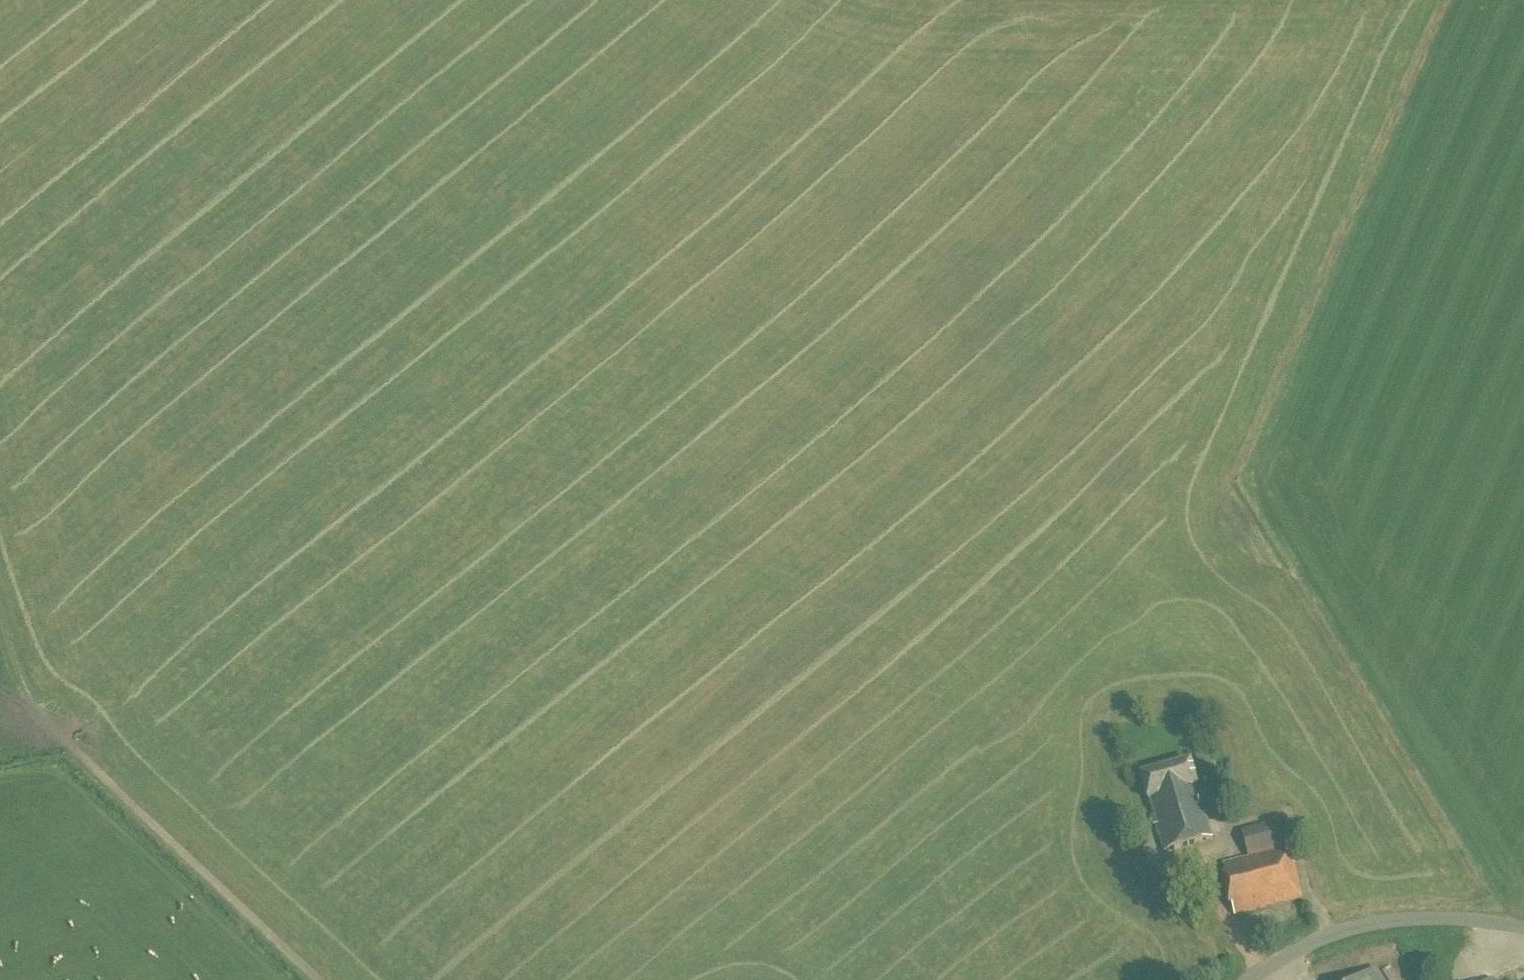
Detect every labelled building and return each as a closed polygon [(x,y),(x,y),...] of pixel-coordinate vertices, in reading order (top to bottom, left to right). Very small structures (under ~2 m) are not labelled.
[(1212,837),(1196,785),(1197,785),(1190,761),(1141,775),(1147,799),(1149,799),(1165,851),(1212,837)] [(1234,914),(1301,897),(1282,821),(1241,831),(1248,858),(1222,864),(1234,914)] [(1376,968),(1357,979),(1383,979),(1376,968)]
